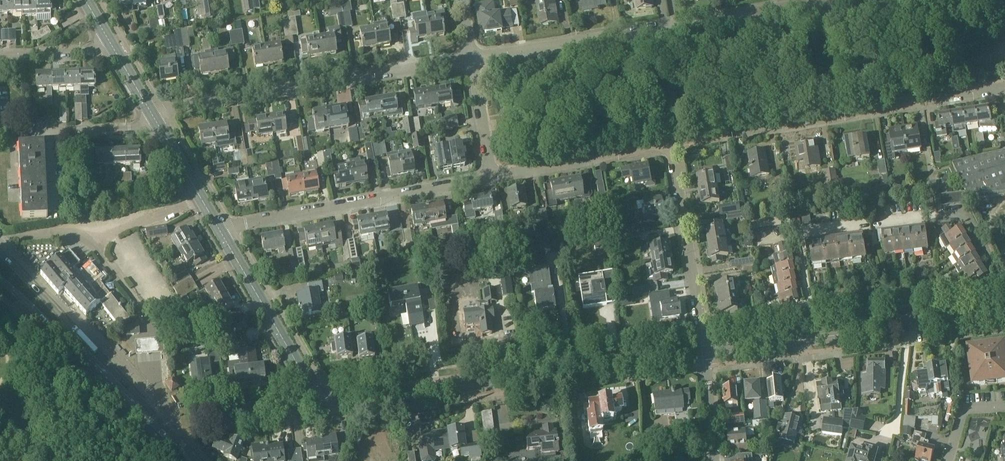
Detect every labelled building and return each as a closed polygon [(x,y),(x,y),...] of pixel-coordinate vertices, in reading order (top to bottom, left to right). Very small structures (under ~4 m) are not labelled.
[(8,13),(8,0),(0,0),(0,14),(8,13)] [(22,12),(22,0),(8,0),(8,13),(22,12)] [(37,15),(36,0),(22,0),(22,12),(23,16),(37,15)] [(37,15),(51,15),(51,11),(52,11),(51,0),(36,0),(37,15)] [(131,0),(117,0),(120,1),(121,10),(121,9),(122,15),(133,13),(131,0)] [(133,13),(138,12),(137,5),(145,4),(145,0),(131,0),(133,13)] [(203,0),(201,0),(196,1),(199,17),(206,16),(203,0)] [(207,18),(214,17),(211,0),(204,0),(207,18)] [(251,0),(244,0),(246,12),(253,11),(251,0)] [(559,22),(555,0),(553,0),(537,3),(541,25),(559,22)] [(606,5),(606,0),(581,0),(583,11),(592,9),(592,8),(606,5)] [(637,10),(653,7),(652,0),(636,0),(637,10)] [(349,2),(342,3),(343,13),(344,13),(350,12),(352,12),(350,2),(349,2)] [(397,4),(400,19),(406,18),(404,3),(397,4)] [(484,24),(486,34),(502,31),(502,29),(513,27),(510,11),(495,14),(493,3),(477,6),(480,25),(484,24)] [(393,20),(400,19),(397,4),(391,5),(393,20)] [(156,7),(158,18),(165,17),(163,6),(156,7)] [(428,20),(431,38),(445,36),(444,29),(447,28),(444,11),(435,12),(436,18),(428,20)] [(350,12),(344,13),(346,27),(352,26),(350,12)] [(340,28),(346,27),(344,13),(343,13),(337,14),(339,28),(339,27),(340,28)] [(418,40),(431,38),(428,20),(427,15),(421,16),(422,21),(414,22),(416,30),(410,31),(412,44),(418,43),(418,40)] [(289,22),(292,36),(298,35),(295,17),(289,19),(289,22)] [(149,19),(150,27),(151,34),(160,32),(158,18),(149,19)] [(374,29),(377,47),(391,45),(388,27),(387,21),(373,24),(374,29)] [(285,38),(292,36),(289,22),(283,23),(285,38)] [(47,27),(38,33),(39,40),(51,33),(47,27)] [(138,36),(151,34),(150,27),(137,29),(138,36)] [(329,37),(320,38),(323,56),(337,54),(335,44),(342,42),(340,28),(339,27),(339,28),(328,29),(329,37)] [(181,30),(184,48),(190,47),(187,28),(181,30)] [(363,49),(377,47),(374,29),(360,31),(363,49)] [(177,49),(184,48),(181,30),(174,31),(177,49)] [(242,30),(236,31),(239,46),(245,44),(242,30)] [(232,47),(239,46),(236,31),(230,32),(232,47)] [(310,58),(323,56),(320,38),(319,33),(313,34),(314,39),(301,41),(303,54),(309,53),(310,58)] [(280,45),(267,47),(270,65),(283,63),(280,45)] [(256,67),(270,65),(267,47),(253,49),(256,67)] [(212,51),(216,74),(229,72),(227,61),(235,60),(233,49),(225,51),(226,54),(219,55),(218,50),(212,51)] [(202,76),(216,74),(212,51),(206,52),(207,57),(200,58),(200,56),(192,57),(194,70),(201,69),(202,76)] [(176,65),(177,65),(176,56),(164,58),(165,64),(159,65),(162,82),(178,80),(176,65)] [(74,93),(81,92),(80,72),(72,73),(72,70),(66,70),(67,73),(66,73),(67,87),(74,87),(74,93)] [(81,92),(81,96),(81,105),(86,105),(86,96),(88,96),(87,87),(95,86),(95,72),(80,72),(81,92)] [(52,88),(67,87),(66,73),(52,74),(52,88)] [(47,88),(47,98),(52,97),(52,88),(52,74),(36,74),(37,89),(47,88)] [(450,88),(435,90),(438,105),(450,103),(451,107),(459,105),(457,93),(451,94),(450,88)] [(435,90),(412,94),(415,109),(438,105),(435,90)] [(388,98),(381,99),(384,118),(403,115),(401,103),(396,104),(395,97),(394,97),(393,94),(387,95),(388,98)] [(372,120),(384,118),(381,99),(366,101),(366,102),(359,103),(359,101),(358,101),(361,118),(363,118),(364,124),(362,124),(363,129),(364,129),(365,134),(371,133),(369,126),(368,126),(368,123),(372,123),(372,120)] [(989,108),(976,110),(979,124),(979,127),(990,128),(995,128),(993,119),(991,120),(989,107),(988,107),(989,108)] [(339,108),(327,110),(330,130),(343,127),(339,108)] [(501,111),(502,118),(509,116),(507,109),(501,111)] [(330,130),(327,110),(313,112),(313,118),(311,118),(310,119),(309,119),(309,120),(308,132),(308,133),(316,131),(316,132),(330,130)] [(964,112),(966,126),(979,124),(976,110),(964,112)] [(274,118),(270,118),(273,135),(287,133),(285,124),(293,123),(291,112),(283,114),(283,115),(282,115),(282,116),(274,117),(274,118)] [(967,131),(966,126),(964,112),(951,114),(954,128),(954,133),(967,131)] [(946,129),(954,128),(951,114),(938,116),(939,123),(935,124),(937,136),(947,134),(946,129)] [(259,137),(273,135),(270,118),(266,119),(266,118),(257,120),(257,119),(256,119),(257,121),(252,121),(253,124),(249,124),(251,133),(258,131),(259,137)] [(412,119),(415,135),(421,134),(418,118),(412,119)] [(406,137),(414,135),(412,119),(404,121),(406,137)] [(442,131),(458,128),(457,122),(441,124),(442,131)] [(202,147),(216,144),(213,128),(209,128),(206,128),(206,124),(199,126),(199,128),(202,147)] [(213,128),(216,144),(216,148),(236,144),(234,135),(228,136),(226,124),(226,125),(217,126),(217,127),(213,128)] [(918,126),(904,128),(908,152),(921,149),(918,126)] [(895,154),(908,152),(904,128),(890,130),(891,137),(888,137),(889,144),(887,144),(889,159),(895,158),(895,154)] [(364,129),(363,129),(358,130),(360,145),(366,144),(365,134),(364,129)] [(351,131),(354,147),(360,145),(358,130),(351,131)] [(421,134),(412,136),(415,150),(423,148),(421,134)] [(857,160),(870,157),(867,136),(860,137),(859,135),(845,137),(849,158),(856,157),(857,160)] [(299,156),(305,155),(302,137),(296,138),(299,156)] [(310,138),(303,139),(306,155),(312,154),(310,138)] [(374,157),(382,155),(380,142),(372,143),(372,144),(374,157)] [(815,142),(796,145),(797,151),(799,162),(805,161),(807,169),(807,168),(816,167),(821,166),(819,158),(818,158),(815,142)] [(375,163),(374,157),(372,144),(365,145),(369,165),(375,163)] [(461,145),(449,148),(452,168),(465,166),(463,156),(465,156),(464,151),(462,152),(461,145)] [(43,146),(19,147),(23,219),(47,218),(43,146)] [(126,150),(126,165),(141,164),(140,159),(146,159),(146,147),(138,148),(139,150),(126,150)] [(439,171),(452,168),(449,148),(435,150),(437,156),(434,157),(435,161),(437,161),(439,171)] [(112,165),(126,165),(126,150),(111,151),(112,165)] [(246,151),(248,165),(254,164),(252,150),(246,151)] [(408,151),(399,152),(403,175),(414,173),(417,172),(416,164),(415,164),(414,158),(412,158),(410,150),(408,151)] [(97,166),(112,165),(111,151),(96,151),(96,157),(82,158),(83,172),(97,171),(97,166)] [(242,166),(248,165),(246,151),(239,152),(242,166)] [(323,152),(325,166),(332,165),(330,151),(323,152)] [(752,178),(770,175),(768,163),(767,163),(765,151),(749,153),(751,166),(750,166),(752,178)] [(319,167),(325,166),(323,152),(316,153),(319,167)] [(388,178),(403,175),(399,152),(387,155),(390,168),(387,169),(388,178)] [(952,164),(970,200),(1004,196),(1004,152),(952,164)] [(728,173),(734,172),(732,156),(726,157),(728,173)] [(215,171),(226,169),(225,163),(219,164),(218,159),(213,160),(215,171)] [(349,161),(350,166),(353,182),(367,180),(364,163),(361,164),(360,159),(349,161)] [(278,160),(272,161),(275,176),(276,180),(282,178),(278,160)] [(275,176),(272,161),(266,163),(268,177),(275,176)] [(887,174),(885,161),(878,162),(880,175),(887,174)] [(346,184),(353,182),(350,166),(337,168),(339,176),(334,177),(336,188),(346,186),(346,184)] [(649,166),(637,168),(637,166),(622,169),(624,178),(632,176),(634,186),(646,183),(647,186),(655,185),(654,176),(651,177),(649,166)] [(698,177),(700,191),(718,188),(716,174),(714,175),(713,167),(704,168),(704,171),(697,172),(698,177)] [(229,176),(239,174),(238,168),(228,169),(229,176)] [(835,169),(825,170),(827,186),(838,184),(835,169)] [(304,194),(305,194),(319,191),(316,174),(315,171),(308,172),(308,171),(301,172),(304,191),(304,192),(304,194)] [(301,172),(293,174),(294,178),(287,180),(282,181),(284,191),(289,190),(290,196),(304,194),(304,192),(304,191),(301,172)] [(783,178),(776,180),(779,193),(785,192),(783,178)] [(238,203),(253,200),(250,183),(250,184),(249,179),(236,181),(237,186),(235,186),(238,203)] [(565,182),(568,199),(583,197),(586,199),(590,198),(592,195),(591,191),(588,189),(584,189),(583,181),(580,181),(580,179),(565,182)] [(250,183),(253,200),(258,199),(259,201),(268,199),(264,181),(250,183)] [(936,181),(929,182),(931,194),(938,193),(936,181)] [(556,201),(568,199),(565,182),(544,185),(548,207),(557,206),(556,201)] [(600,200),(606,198),(603,182),(597,183),(600,200)] [(720,202),(718,188),(700,191),(701,197),(698,198),(699,204),(702,204),(702,205),(720,202)] [(525,200),(527,200),(526,191),(523,191),(523,189),(508,192),(511,210),(526,207),(525,200)] [(965,193),(960,193),(961,203),(970,202),(965,193)] [(466,213),(492,208),(490,196),(471,199),(472,203),(464,204),(466,213)] [(603,216),(599,200),(593,201),(596,217),(603,216)] [(643,203),(643,201),(636,202),(638,210),(644,209),(645,217),(639,218),(640,224),(655,221),(654,216),(663,215),(661,200),(643,203)] [(427,207),(430,224),(431,229),(451,225),(453,234),(460,232),(457,218),(445,220),(442,204),(427,207)] [(725,208),(726,214),(741,212),(740,205),(725,208)] [(415,227),(430,224),(427,207),(411,210),(415,227)] [(546,209),(539,211),(542,227),(549,226),(546,209)] [(502,211),(494,213),(498,234),(506,232),(502,211)] [(535,228),(542,227),(539,211),(532,212),(535,228)] [(741,212),(726,214),(727,221),(742,218),(741,212)] [(386,216),(372,219),(375,234),(389,232),(386,216)] [(360,237),(375,234),(372,219),(357,221),(357,222),(353,223),(355,232),(359,231),(360,237)] [(707,231),(709,246),(732,242),(731,235),(726,236),(725,228),(724,228),(723,222),(708,225),(709,231),(707,231)] [(332,225),(319,228),(322,245),(340,242),(341,240),(339,230),(333,231),(332,225)] [(622,228),(623,234),(639,231),(638,225),(622,228)] [(166,226),(146,229),(147,239),(168,236),(166,226)] [(929,250),(925,226),(883,232),(886,256),(929,250)] [(952,231),(949,226),(943,230),(946,234),(941,238),(944,250),(951,246),(953,244),(965,236),(966,236),(961,228),(962,227),(961,227),(959,226),(952,231)] [(322,247),(322,245),(319,228),(305,230),(298,231),(300,242),(306,241),(308,248),(315,246),(316,251),(322,250),(322,247)] [(171,239),(179,252),(194,243),(186,230),(171,239)] [(404,231),(407,249),(413,248),(410,230),(404,231)] [(403,231),(396,233),(398,244),(405,242),(403,231)] [(639,231),(623,234),(624,241),(640,238),(639,231)] [(279,253),(285,252),(282,234),(261,238),(264,253),(278,250),(279,253)] [(608,248),(605,234),(592,236),(595,250),(608,248)] [(806,242),(806,245),(811,244),(812,253),(811,254),(811,256),(812,256),(813,265),(814,265),(822,263),(823,264),(827,264),(827,265),(827,264),(835,261),(835,262),(840,262),(840,263),(840,262),(848,259),(848,261),(853,260),(853,261),(853,260),(861,258),(861,259),(866,258),(863,234),(806,242)] [(560,249),(559,236),(536,239),(538,252),(560,249)] [(951,246),(957,253),(970,245),(971,244),(965,236),(953,244),(951,246)] [(653,261),(670,258),(668,243),(661,245),(660,237),(645,239),(646,247),(650,246),(653,261)] [(354,240),(347,241),(351,260),(358,259),(354,240)] [(351,261),(347,241),(341,242),(345,262),(351,261)] [(194,243),(179,252),(181,251),(188,264),(194,261),(197,266),(206,260),(203,255),(195,242),(194,243)] [(733,246),(732,242),(709,246),(710,251),(709,251),(707,252),(708,258),(710,258),(711,258),(711,259),(712,264),(720,262),(719,257),(729,256),(728,247),(733,246)] [(771,268),(792,263),(793,263),(791,253),(792,253),(790,245),(779,247),(780,248),(783,255),(774,257),(778,265),(776,266),(771,268)] [(960,263),(974,253),(975,253),(970,245),(957,253),(952,256),(957,264),(960,263)] [(302,248),(296,249),(299,270),(305,269),(302,248)] [(68,250),(41,274),(58,295),(64,290),(86,315),(100,303),(120,326),(130,317),(123,310),(95,280),(88,287),(74,271),(82,265),(68,250)] [(289,251),(293,271),(299,270),(295,250),(289,251)] [(980,261),(974,253),(960,263),(957,264),(954,266),(959,274),(964,271),(966,270),(979,262),(980,261)] [(673,273),(670,258),(653,261),(656,282),(667,280),(667,274),(673,273)] [(754,258),(740,260),(741,267),(755,265),(754,258)] [(987,275),(979,262),(966,270),(964,271),(968,277),(967,278),(968,278),(973,284),(987,275)] [(508,263),(496,264),(498,283),(510,282),(508,263)] [(792,263),(771,268),(773,276),(772,277),(777,276),(794,272),(795,272),(792,263)] [(741,268),(743,275),(757,272),(756,266),(741,268)] [(533,267),(528,268),(532,295),(534,294),(537,312),(537,311),(555,308),(555,310),(556,309),(553,292),(552,292),(552,291),(551,291),(548,267),(533,269),(533,267)] [(607,304),(606,297),(616,295),(612,271),(578,277),(583,308),(591,307),(604,305),(607,304)] [(189,279),(185,272),(174,279),(178,285),(189,279)] [(777,276),(772,277),(775,287),(778,286),(795,282),(796,282),(794,272),(777,276)] [(174,288),(177,293),(194,283),(191,278),(189,279),(178,285),(174,288)] [(318,293),(324,292),(322,282),(308,285),(309,292),(298,294),(299,303),(302,302),(304,315),(309,315),(309,316),(311,315),(311,314),(321,313),(318,293)] [(716,285),(718,299),(737,296),(735,282),(716,285)] [(795,282),(778,286),(782,294),(779,295),(780,296),(796,291),(797,291),(795,282)] [(177,293),(180,299),(186,295),(197,289),(194,283),(177,293)] [(209,296),(213,303),(226,295),(219,283),(205,291),(199,294),(202,301),(207,298),(207,297),(209,296)] [(410,327),(424,324),(418,287),(388,293),(391,307),(406,304),(410,327)] [(633,290),(634,296),(650,293),(649,287),(633,290)] [(492,310),(491,302),(497,301),(496,289),(489,290),(490,292),(484,293),(486,310),(479,311),(479,314),(467,316),(468,325),(480,323),(481,327),(476,328),(477,337),(482,337),(482,335),(492,334),(490,323),(492,323),(491,318),(493,318),(492,310)] [(798,301),(796,291),(780,296),(783,304),(782,304),(783,305),(798,301)] [(669,292),(649,296),(653,321),(662,319),(680,316),(678,301),(671,302),(669,292)] [(754,307),(761,306),(759,292),(752,293),(754,307)] [(226,295),(213,303),(208,306),(213,315),(218,313),(219,315),(233,307),(226,295)] [(738,303),(737,296),(718,299),(720,312),(736,310),(736,314),(746,312),(744,302),(738,303)] [(434,300),(428,301),(430,312),(437,310),(434,300)] [(239,319),(244,330),(251,327),(245,316),(239,319)] [(138,327),(126,328),(126,335),(134,334),(134,331),(138,331),(138,327)] [(225,331),(218,332),(220,344),(227,343),(225,331)] [(335,343),(331,343),(332,353),(336,352),(337,359),(353,357),(352,351),(358,350),(357,341),(356,335),(356,333),(345,335),(345,338),(335,340),(335,343)] [(371,333),(356,335),(357,341),(358,350),(359,360),(363,359),(363,362),(371,361),(371,358),(375,358),(374,351),(381,351),(378,334),(371,335),(371,333)] [(166,338),(134,341),(135,356),(167,354),(166,338)] [(981,348),(971,350),(969,352),(970,363),(973,363),(975,373),(972,373),(973,384),(975,386),(986,384),(986,381),(996,380),(997,383),(1004,382),(1004,369),(1003,358),(1004,358),(1004,349),(1004,347),(1003,346),(992,347),(990,346),(989,346),(987,346),(985,346),(984,347),(983,347),(982,348),(981,348)] [(255,349),(247,350),(251,383),(261,381),(261,378),(266,378),(264,364),(257,365),(255,349)] [(240,362),(228,363),(230,376),(235,375),(236,382),(241,381),(241,384),(251,383),(247,350),(239,351),(240,362)] [(208,353),(209,361),(191,363),(193,381),(197,380),(198,387),(212,385),(209,364),(221,362),(220,352),(208,353)] [(862,395),(880,395),(880,390),(885,390),(886,361),(869,361),(868,369),(867,370),(867,374),(863,374),(862,395)] [(927,369),(928,371),(929,378),(935,377),(937,386),(938,386),(939,389),(942,388),(943,395),(943,399),(948,398),(947,390),(949,389),(948,382),(951,382),(953,380),(952,375),(950,374),(947,374),(946,366),(945,362),(937,363),(938,367),(927,369)] [(929,378),(928,371),(925,372),(924,372),(922,371),(918,371),(917,373),(916,373),(917,382),(915,382),(915,385),(913,385),(914,391),(919,390),(919,392),(920,393),(921,397),(927,396),(927,392),(928,392),(929,395),(937,394),(937,395),(943,395),(942,388),(939,389),(938,386),(937,386),(935,377),(929,378)] [(768,382),(770,402),(769,402),(769,409),(774,409),(776,402),(784,401),(782,378),(774,379),(774,382),(768,382)] [(178,387),(173,380),(167,385),(172,391),(178,387)] [(832,411),(832,412),(841,410),(839,397),(844,396),(843,388),(838,389),(837,382),(829,383),(831,405),(832,411)] [(747,401),(755,401),(760,400),(759,383),(746,384),(747,401)] [(832,412),(832,411),(831,405),(829,383),(817,384),(820,407),(821,413),(832,412)] [(738,401),(739,401),(739,397),(738,397),(737,387),(731,388),(731,386),(726,386),(726,388),(724,388),(725,403),(733,403),(734,409),(738,409),(738,402),(738,401)] [(906,401),(910,401),(913,401),(914,394),(911,394),(911,390),(906,389),(906,401)] [(688,390),(681,391),(653,394),(656,416),(675,413),(678,437),(692,435),(688,411),(683,411),(682,401),(690,400),(688,390)] [(603,438),(602,436),(602,432),(603,432),(601,422),(613,420),(613,416),(614,416),(614,413),(622,412),(620,400),(610,401),(610,399),(608,400),(607,397),(600,398),(600,400),(598,401),(598,403),(588,404),(589,405),(584,406),(585,415),(590,414),(590,415),(587,416),(589,433),(590,433),(591,440),(603,438)] [(760,400),(755,401),(755,402),(754,403),(755,420),(768,419),(767,401),(761,402),(760,400)] [(953,416),(955,407),(949,405),(947,415),(953,416)] [(864,412),(854,410),(854,411),(853,416),(850,429),(864,432),(867,418),(863,417),(864,412)] [(852,415),(853,416),(854,411),(844,411),(844,421),(843,428),(849,428),(852,415)] [(733,424),(745,423),(744,413),(732,414),(733,424)] [(794,444),(797,433),(802,434),(805,424),(800,423),(800,420),(786,416),(784,425),(779,423),(777,431),(782,432),(780,440),(794,444)] [(909,418),(905,417),(904,427),(915,429),(916,419),(909,418)] [(824,423),(822,434),(834,435),(836,420),(825,419),(825,423),(824,423)] [(834,435),(842,436),(843,428),(844,421),(836,420),(834,435)] [(767,421),(753,422),(753,429),(768,428),(767,421)] [(534,432),(525,433),(527,450),(541,448),(542,454),(558,452),(556,431),(553,431),(552,426),(543,427),(544,432),(534,433),(534,432)] [(462,428),(448,430),(448,431),(450,448),(451,449),(452,450),(457,450),(458,448),(461,447),(462,457),(471,456),(471,458),(472,458),(480,457),(481,457),(479,445),(467,446),(466,439),(464,439),(463,436),(462,428)] [(419,435),(419,436),(421,451),(422,460),(433,460),(434,460),(433,450),(444,448),(450,448),(448,431),(442,432),(419,435)] [(755,437),(755,436),(755,431),(746,432),(746,431),(729,433),(730,451),(747,450),(746,437),(755,437)] [(914,436),(912,444),(920,446),(916,460),(918,460),(932,460),(936,447),(929,445),(930,443),(925,441),(927,435),(915,432),(914,436)] [(321,440),(324,458),(324,460),(343,460),(344,459),(338,456),(336,437),(321,438),(321,440)] [(237,460),(243,443),(231,438),(229,443),(217,438),(213,449),(225,454),(224,456),(237,460)] [(321,440),(320,440),(320,441),(306,443),(308,460),(324,460),(324,458),(321,440)] [(267,446),(266,445),(252,447),(254,460),(268,460),(267,446)] [(268,460),(284,460),(282,446),(268,448),(268,446),(267,446),(268,460)] [(853,448),(849,460),(876,460),(875,460),(878,452),(866,448),(865,451),(853,448)]
